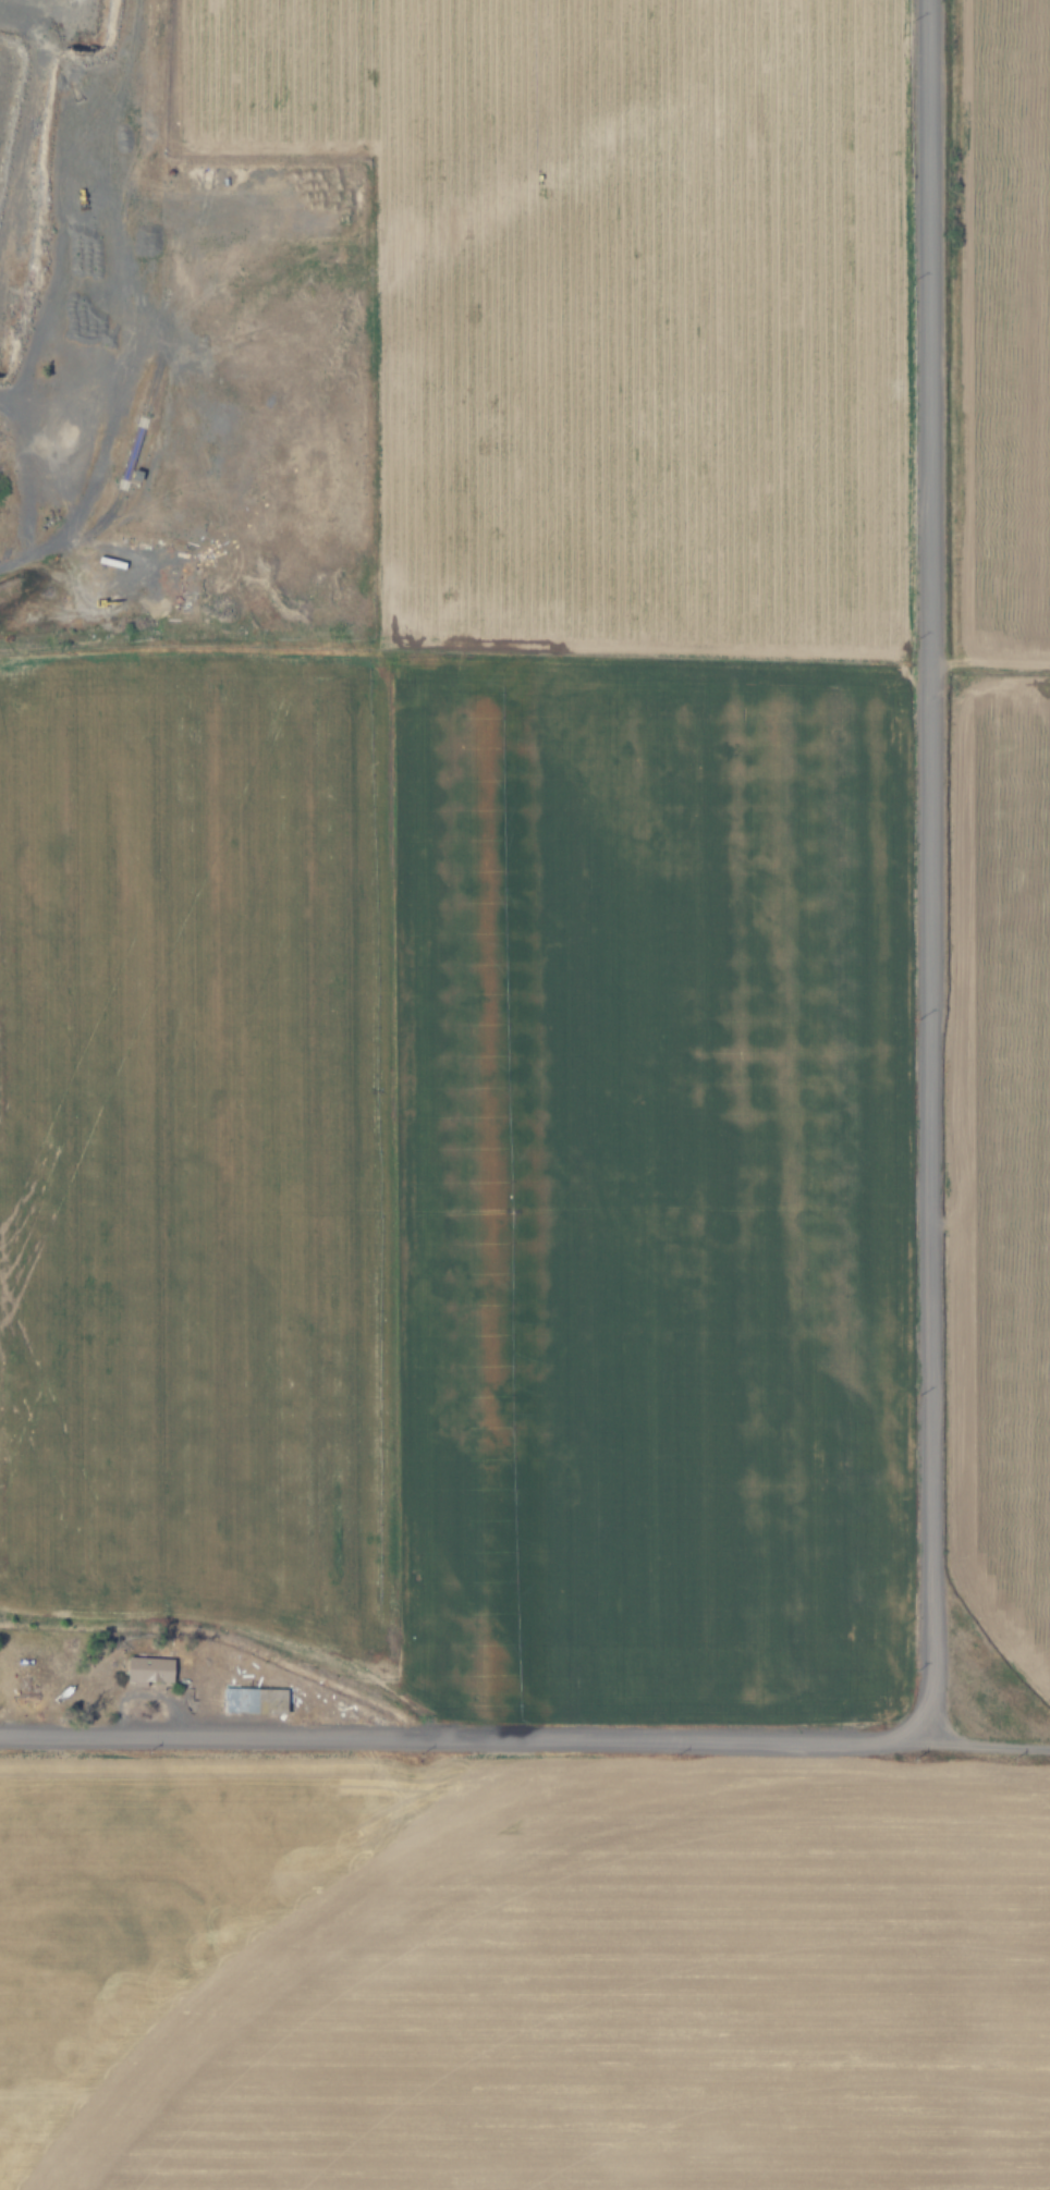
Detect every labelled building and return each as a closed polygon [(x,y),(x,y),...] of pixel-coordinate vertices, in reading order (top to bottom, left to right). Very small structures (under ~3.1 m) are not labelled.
[(125,1681),(173,1681),(173,1659),(125,1659),(125,1681)] [(288,1688),(222,1688),(221,1714),(286,1714),(288,1688)]
